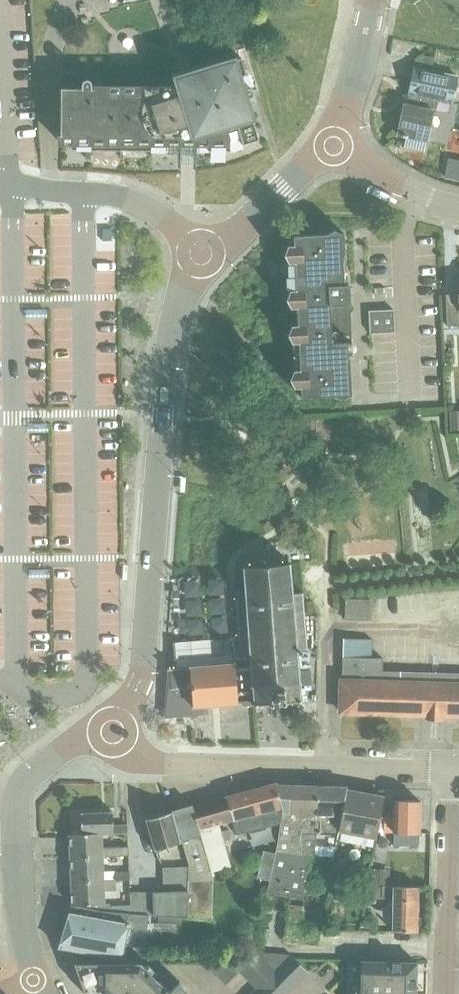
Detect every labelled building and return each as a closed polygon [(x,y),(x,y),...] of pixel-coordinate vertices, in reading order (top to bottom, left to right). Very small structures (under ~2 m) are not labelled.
[(61,88),(61,142),(75,143),(75,151),(168,151),(168,143),(210,143),(210,151),(243,151),(243,144),(259,139),(240,76),(247,74),(241,57),(176,78),(182,97),(168,97),(168,95),(136,94),(136,97),(108,97),(108,94),(95,94),(95,88),(61,88)] [(404,105),(398,134),(403,135),(403,136),(406,137),(404,147),(424,152),(427,140),(434,111),(429,110),(431,99),(452,104),(458,77),(415,68),(409,95),(411,95),(409,106),(404,105)] [(301,397),(334,396),(343,399),(351,395),(352,395),(350,343),(353,343),(350,284),(347,284),(344,233),(343,233),(335,230),(327,234),(294,236),(294,245),(288,245),(284,255),(289,263),(295,263),(296,290),(290,290),(287,299),(291,308),(297,308),(298,325),(292,325),(288,334),(293,343),(299,343),(300,370),(294,370),(290,379),(295,388),(301,388),(301,397)] [(458,274),(458,294),(446,294),(447,326),(458,325),(458,274)] [(394,308),(369,310),(370,332),(395,331),(394,308)] [(170,669),(166,716),(204,713),(204,706),(214,705),(219,705),(242,703),(242,706),(255,705),(255,707),(258,707),(258,705),(272,704),(272,707),(273,707),(273,704),(284,703),(284,706),(286,706),(286,703),(298,702),(298,704),(301,704),(301,702),(301,701),(302,701),(301,686),(300,673),(298,651),(308,650),(303,592),(294,593),(291,563),(291,561),(251,565),(240,566),(240,569),(232,569),(237,637),(175,641),(177,668),(170,669)] [(382,670),(383,658),(372,657),(372,638),(343,638),(343,680),(342,680),(340,712),(427,714),(427,718),(441,718),(442,715),(458,715),(458,672),(382,670)] [(310,672),(300,673),(301,686),(311,686),(310,672)] [(276,784),(190,807),(198,831),(209,873),(212,872),(231,867),(220,828),(232,824),(236,837),(280,826),(283,807),(276,786),(276,784)] [(280,826),(279,834),(267,890),(303,900),(308,852),(315,853),(315,845),(315,833),(317,787),(276,786),(283,807),(280,826)] [(315,833),(315,845),(315,849),(335,850),(339,832),(346,790),(347,788),(317,787),(315,833)] [(384,797),(346,790),(339,832),(376,839),(384,797)] [(384,817),(384,831),(394,831),(394,845),(419,846),(419,835),(419,821),(420,801),(395,800),(395,818),(384,817)] [(180,835),(198,831),(190,807),(173,811),(180,835)] [(81,813),(82,833),(82,834),(102,833),(102,834),(128,833),(128,825),(114,825),(113,811),(81,813)] [(182,841),(180,835),(173,811),(145,818),(154,849),(182,841)] [(180,835),(182,841),(189,866),(189,877),(188,889),(187,918),(213,919),(214,878),(212,872),(209,873),(198,831),(180,835)] [(70,834),(71,858),(103,856),(129,855),(128,846),(102,847),(102,834),(102,833),(82,834),(82,833),(70,834)] [(104,880),(117,880),(117,879),(130,879),(129,871),(103,872),(103,856),(71,858),(72,882),(104,880)] [(163,866),(163,878),(189,877),(189,866),(163,866)] [(163,878),(164,890),(188,889),(189,877),(163,878)] [(128,911),(128,914),(131,914),(142,915),(141,891),(130,892),(130,904),(111,906),(110,903),(106,903),(106,890),(117,890),(117,880),(104,880),(72,882),(73,905),(128,911)] [(382,886),(382,898),(394,898),(393,931),(417,932),(417,928),(420,928),(420,918),(417,918),(418,887),(382,886)] [(187,918),(188,889),(164,890),(153,891),(154,916),(187,918)] [(149,915),(154,916),(153,891),(141,891),(142,915),(149,915)] [(149,915),(142,915),(131,914),(128,914),(128,911),(73,905),(60,947),(97,955),(122,958),(127,929),(146,931),(149,915)] [(306,928),(300,927),(303,906),(289,905),(285,940),(318,944),(320,929),(317,928),(317,924),(307,923),(306,928)] [(309,972),(291,954),(256,951),(238,970),(257,988),(251,993),(287,993),(309,972)] [(361,961),(360,993),(416,993),(417,962),(361,961)] [(189,991),(180,982),(170,992),(141,962),(75,963),(86,993),(187,993),(189,991)]
